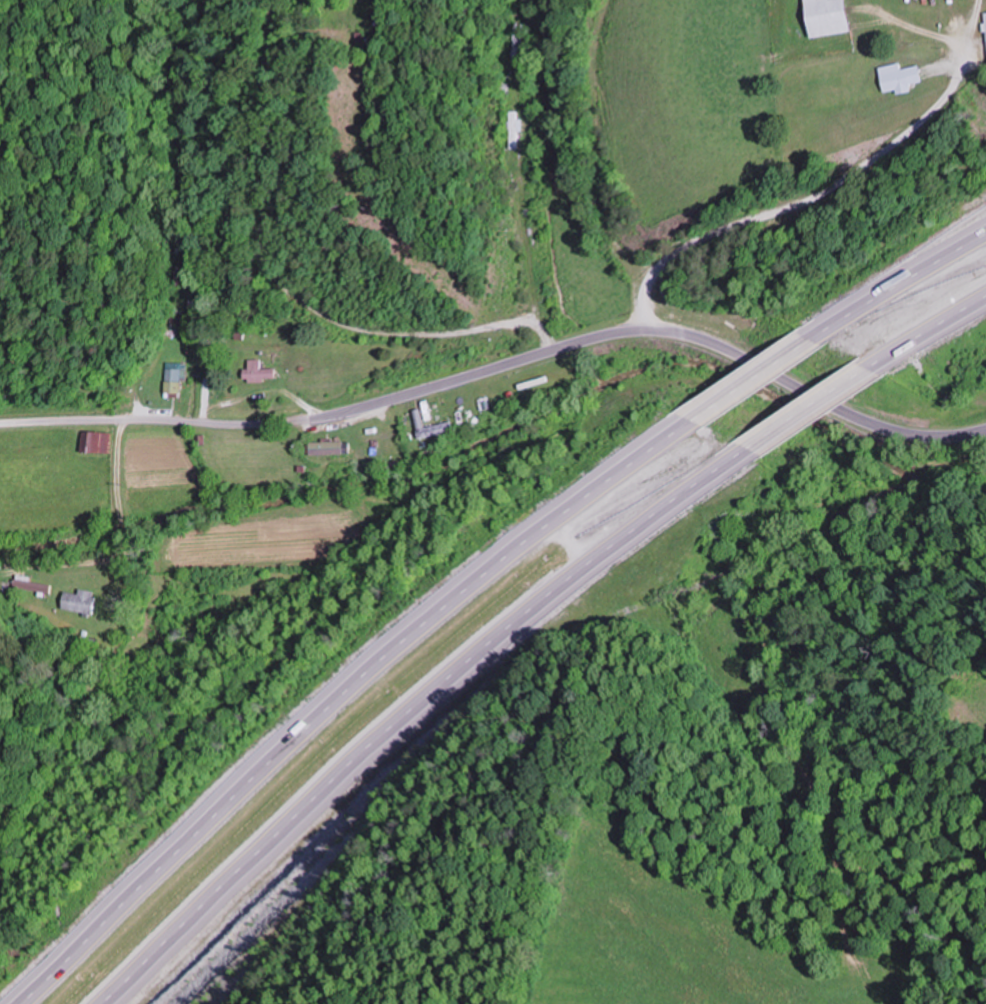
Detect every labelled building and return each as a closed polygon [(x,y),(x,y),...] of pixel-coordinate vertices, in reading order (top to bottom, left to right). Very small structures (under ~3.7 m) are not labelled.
[(810,37),(851,31),(847,0),(805,0),(810,37)] [(879,66),(883,93),(911,88),(910,83),(922,81),(919,65),(900,68),(899,62),(879,66)] [(180,316),(167,317),(167,325),(180,324),(180,316)] [(260,369),(260,360),(248,360),(248,370),(243,370),(243,381),(275,381),(275,369),(260,369)] [(179,365),(163,365),(163,396),(179,396),(179,365)] [(452,429),(451,421),(415,429),(417,437),(452,429)] [(80,452),(108,452),(108,432),(80,432),(80,452)] [(350,455),(350,442),(310,442),(310,455),(350,455)] [(30,581),(31,576),(15,573),(13,589),(49,595),(51,585),(30,581)] [(61,608),(91,615),(97,592),(79,588),(78,594),(65,591),(61,608)]
